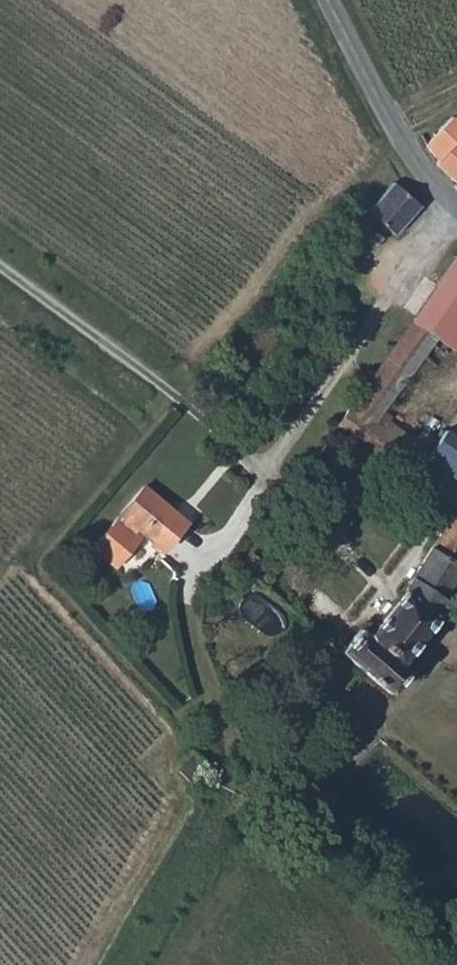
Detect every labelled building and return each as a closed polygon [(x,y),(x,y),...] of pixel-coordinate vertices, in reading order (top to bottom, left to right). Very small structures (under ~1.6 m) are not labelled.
[(453,180),(456,176),(456,141),(456,139),(456,118),(449,117),(424,145),(440,159),(435,165),(453,180)] [(417,208),(388,185),(364,214),(392,238),(417,208)] [(456,255),(412,319),(437,337),(435,340),(448,349),(456,355),(456,255)] [(401,388),(424,355),(435,340),(437,337),(412,319),(376,371),(401,388)] [(233,343),(244,352),(252,342),(242,332),(233,343)] [(387,425),(379,420),(385,411),(401,388),(376,371),(334,430),(368,452),(387,425)] [(390,421),(393,416),(385,411),(379,420),(387,425),(390,421)] [(338,650),(365,673),(389,693),(407,671),(398,663),(447,603),(440,597),(456,574),(456,483),(437,469),(440,465),(428,456),(432,451),(410,436),(390,421),(387,425),(368,452),(456,512),(400,588),(403,590),(364,635),(356,628),(338,650)] [(446,431),(432,451),(428,456),(440,465),(437,469),(456,483),(456,438),(446,431)] [(115,521),(90,549),(113,569),(138,542),(132,535),(135,531),(160,553),(185,524),(143,488),(119,516),(121,518),(117,523),(115,521)] [(209,768),(193,751),(176,767),(192,783),(209,768)]
